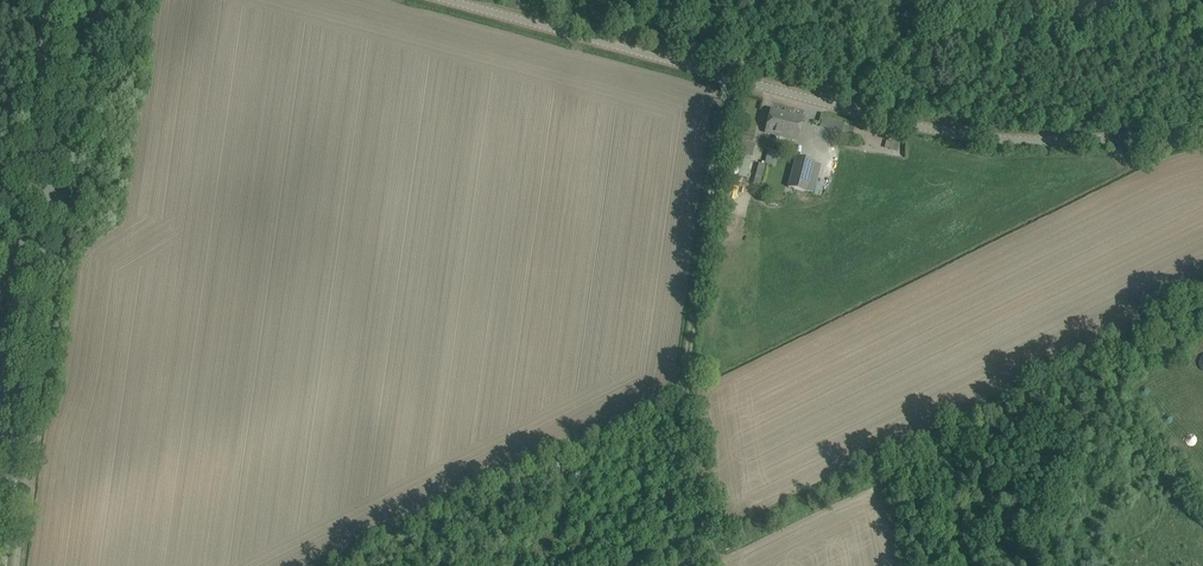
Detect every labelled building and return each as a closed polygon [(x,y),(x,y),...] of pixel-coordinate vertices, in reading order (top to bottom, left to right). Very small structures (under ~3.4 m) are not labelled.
[(771,110),(768,122),(765,132),(797,140),(803,118),(771,110)] [(825,114),(820,124),(841,134),(846,125),(825,114)] [(764,148),(770,149),(766,164),(776,166),(783,142),(767,138),(764,148)] [(887,141),(885,149),(898,151),(900,144),(887,141)] [(747,142),(747,153),(754,154),(755,143),(747,142)] [(797,155),(788,187),(807,192),(808,189),(815,160),(808,158),(797,155)] [(737,157),(733,175),(747,178),(751,161),(737,157)] [(763,181),(768,165),(761,163),(756,178),(763,181)]
